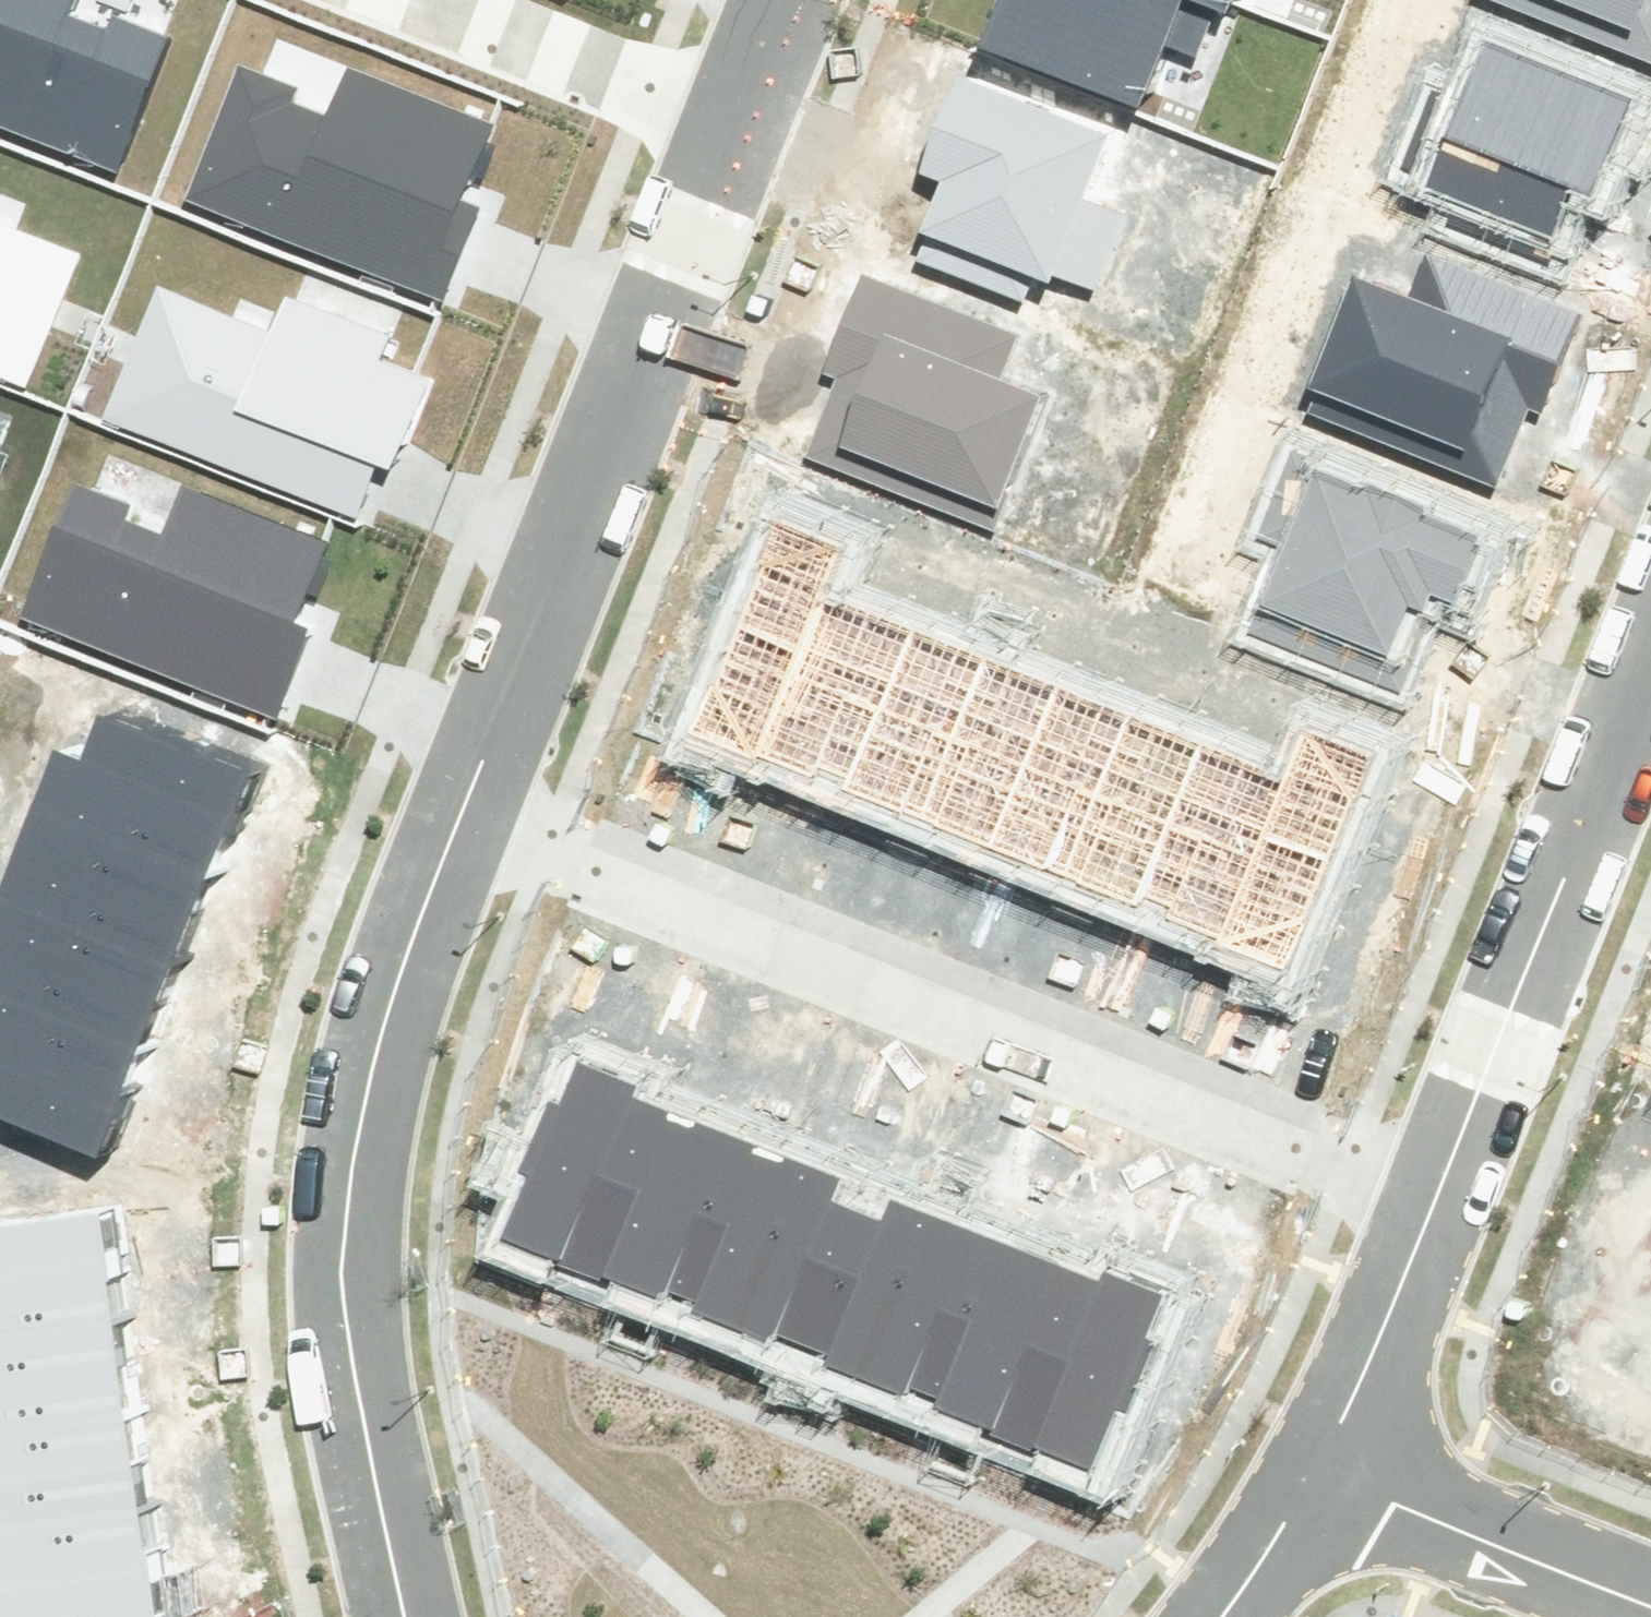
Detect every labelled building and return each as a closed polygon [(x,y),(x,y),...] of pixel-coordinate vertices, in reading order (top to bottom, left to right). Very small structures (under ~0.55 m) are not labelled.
[(137,179),(193,20),(135,0),(0,0),(0,131),(137,179)] [(983,45),(1141,107),(1163,50),(1196,62),(1217,10),(1192,0),(1001,0),(983,45)] [(1217,10),(1223,12),(1228,0),(1192,0),(1217,10)] [(1650,63),(1650,0),(1493,0),(1650,63)] [(1430,69),(1387,179),(1555,245),(1574,196),(1602,207),(1643,104),(1475,39),(1459,80),(1430,69)] [(283,60),(231,184),(466,283),(506,187),(475,173),(500,114),(385,66),(372,97),(283,60)] [(959,76),(918,179),(939,187),(911,256),(1026,301),(1037,275),(1100,300),(1131,221),(1079,201),(1105,134),(959,76)] [(53,385),(108,245),(0,203),(0,364),(53,385)] [(1360,275),(1303,407),(1491,487),(1524,409),(1538,415),(1576,326),(1422,261),(1407,295),(1360,275)] [(190,277),(138,407),(409,513),(464,374),(416,355),(428,326),(330,288),(315,326),(190,277)] [(839,386),(814,452),(990,519),(1035,401),(993,385),(1009,343),(857,285),(821,380),(839,386)] [(23,450),(0,441),(0,505),(23,450)] [(1281,550),(1249,628),(1385,683),(1412,618),(1451,634),(1493,533),(1296,452),(1259,541),(1281,550)] [(112,468),(58,601),(296,697),(364,532),(222,474),(201,525),(166,511),(173,493),(112,468)] [(839,544),(776,519),(756,568),(763,571),(739,630),(795,652),(817,599),(839,544)] [(909,636),(817,599),(795,652),(754,753),(815,777),(819,768),(851,780),(909,636)] [(709,684),(689,733),(752,759),(754,753),(795,652),(739,630),(716,687),(709,684)] [(984,666),(909,636),(851,780),(847,790),(924,820),(984,666)] [(1054,692),(984,666),(924,820),(994,847),(1054,692)] [(1127,721),(1054,692),(994,847),(1067,875),(1127,721)] [(54,751),(31,812),(203,879),(244,778),(98,720),(82,762),(54,751)] [(1200,750),(1127,721),(1067,875),(1139,903),(1142,897),(1200,750)] [(1281,782),(1259,837),(1327,864),(1372,755),(1303,728),(1281,782)] [(1281,782),(1200,750),(1142,897),(1173,909),(1169,918),(1219,938),(1259,837),(1281,782)] [(0,891),(0,903),(169,967),(203,879),(31,812),(0,891)] [(1327,864),(1259,837),(1219,938),(1217,943),(1285,970),(1327,864)] [(136,1051),(169,967),(0,903),(0,997),(136,1051)] [(93,1156),(136,1051),(0,997),(0,1119),(93,1156)] [(529,1177),(503,1239),(557,1261),(555,1267),(600,1285),(603,1277),(670,1113),(631,1097),(636,1086),(576,1062),(557,1107),(546,1102),(517,1173),(529,1177)] [(670,1113),(603,1277),(660,1300),(664,1290),(694,1302),(757,1148),(670,1113)] [(838,1180),(757,1148),(694,1302),(691,1313),(772,1345),(777,1333),(830,1201),(838,1180)] [(880,1221),(830,1201),(777,1333),(831,1355),(826,1365),(903,1396),(907,1386),(970,1230),(890,1198),(880,1221)] [(104,1329),(88,1220),(0,1234),(0,1344),(104,1329)] [(1055,1265),(970,1230),(907,1386),(939,1398),(936,1406),(992,1428),(1055,1265)] [(1055,1265),(992,1428),(989,1436),(1036,1455),(1038,1449),(1089,1469),(1113,1408),(1124,1412),(1152,1340),(1145,1337),(1162,1294),(1101,1270),(1097,1281),(1055,1265)] [(119,1422),(104,1329),(0,1344),(0,1441),(119,1422)] [(133,1511),(119,1422),(0,1441),(0,1530),(133,1511)] [(133,1511),(0,1530),(0,1616),(149,1616),(133,1511)]
